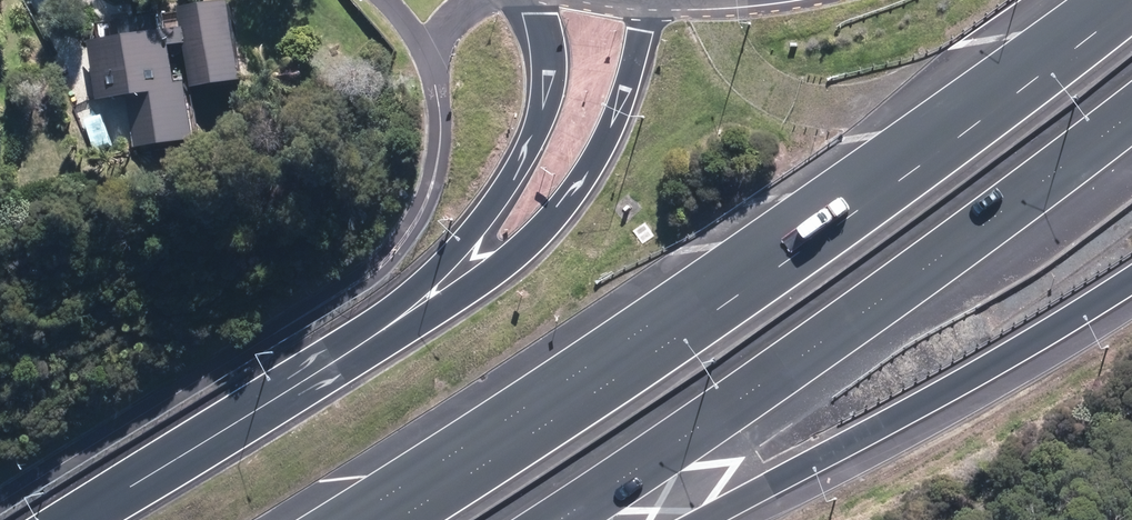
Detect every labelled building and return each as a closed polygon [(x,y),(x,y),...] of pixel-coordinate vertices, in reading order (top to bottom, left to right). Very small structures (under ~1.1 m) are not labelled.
[(242,84),(231,7),(179,12),(183,33),(90,47),(97,101),(129,101),(136,151),(195,143),(186,90),(242,84)] [(103,113),(82,119),(92,151),(113,144),(103,113)]
